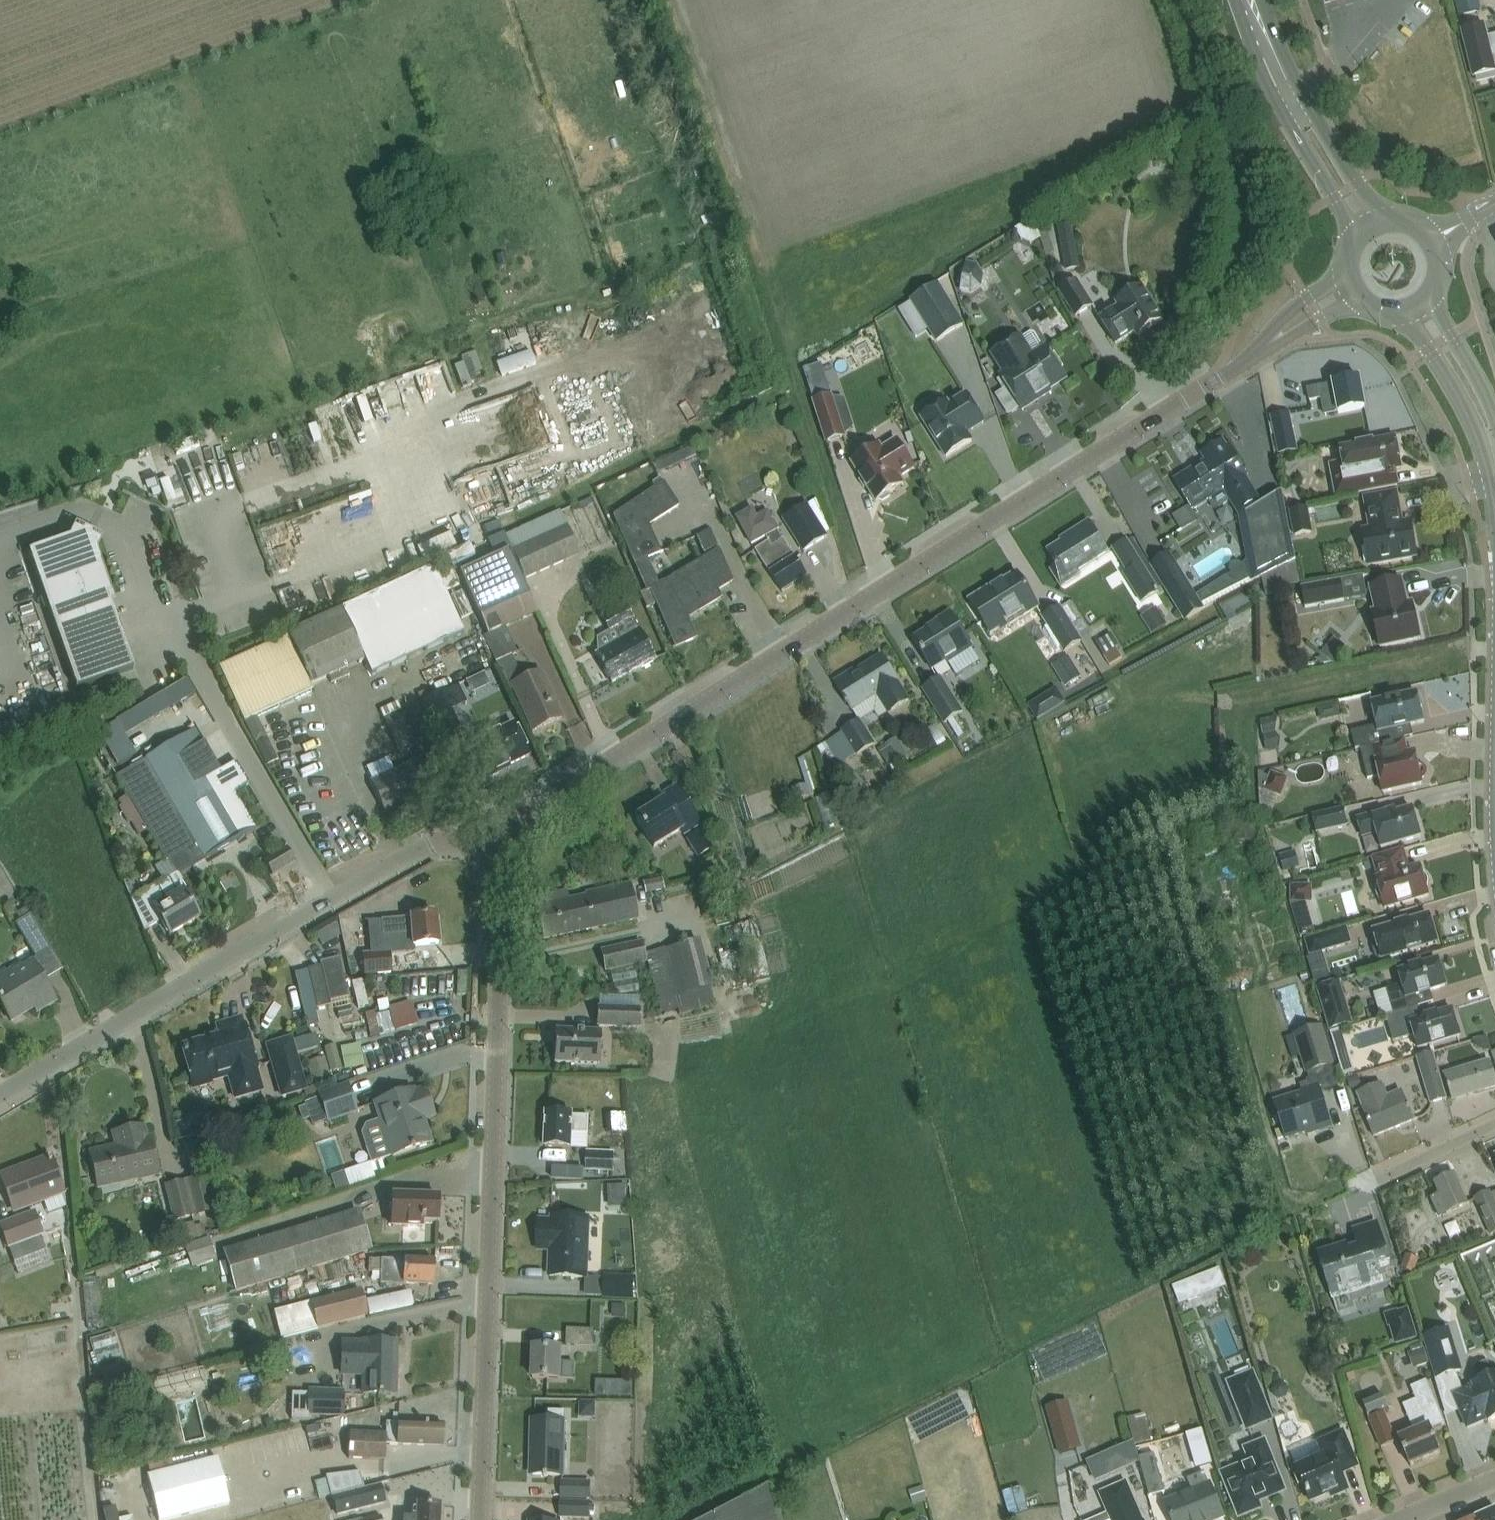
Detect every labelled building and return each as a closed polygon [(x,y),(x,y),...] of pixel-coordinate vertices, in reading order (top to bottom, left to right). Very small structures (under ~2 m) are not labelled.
[(1487,37),(1484,25),(1482,26),(1462,30),(1474,77),(1494,72),(1494,35),(1487,37)] [(1184,141),(1179,154),(1190,159),(1196,147),(1184,141)] [(1058,226),(1066,271),(1080,267),(1072,223),(1058,226)] [(1046,229),(1038,231),(1045,254),(1053,252),(1046,229)] [(977,264),(966,262),(964,270),(960,269),(957,284),(962,285),(960,292),(971,294),(981,286),(983,275),(977,264)] [(1076,317),(1092,306),(1076,281),(1059,291),(1076,317)] [(912,302),(898,310),(915,337),(929,328),(937,341),(963,325),(937,284),(912,301),(912,302)] [(1118,307),(1099,319),(1116,345),(1135,333),(1137,337),(1163,320),(1142,286),(1116,303),(1118,307)] [(1047,346),(1058,340),(1048,322),(1037,328),(1047,346)] [(1046,348),(1044,350),(1035,333),(1030,333),(1021,339),(1020,337),(993,354),(1005,374),(1001,377),(1023,411),(1024,410),(1023,409),(1039,399),(1037,397),(1066,379),(1046,348)] [(454,366),(462,388),(471,385),(463,363),(454,366)] [(473,372),(468,374),(472,385),(477,383),(473,372)] [(1365,408),(1359,379),(1307,389),(1309,401),(1334,396),(1338,413),(1365,408)] [(947,402),(922,418),(946,457),(972,441),(966,433),(984,422),(966,394),(949,405),(947,402)] [(831,396),(814,402),(827,442),(844,437),(832,398),(831,396)] [(1296,450),(1293,433),(1289,413),(1271,416),(1278,453),(1296,450)] [(1400,468),(1400,465),(1397,465),(1396,459),(1398,458),(1398,454),(1401,450),(1402,445),(1399,442),(1395,440),(1395,438),(1339,449),(1342,461),(1329,463),(1336,498),(1398,487),(1395,469),(1400,468)] [(168,439),(149,446),(157,469),(176,463),(173,453),(168,439)] [(858,459),(852,463),(876,502),(879,500),(882,501),(890,497),(890,493),(903,484),(899,478),(914,468),(897,440),(882,450),(880,446),(874,450),(869,447),(858,454),(858,459)] [(1240,516),(1261,504),(1244,477),(1246,476),(1229,447),(1227,448),(1223,442),(1202,454),(1206,461),(1203,464),(1204,466),(1194,473),(1192,470),(1175,481),(1192,509),(1207,500),(1214,511),(1230,502),(1240,516)] [(691,446),(662,459),(667,469),(695,456),(691,446)] [(771,463),(749,474),(754,484),(776,474),(771,463)] [(175,475),(183,498),(193,495),(185,471),(175,475)] [(719,547),(701,558),(659,584),(649,557),(660,552),(648,525),(677,506),(663,484),(664,484),(660,478),(652,483),(655,487),(613,515),(647,591),(650,589),(676,646),(696,638),(684,610),(695,603),(700,610),(722,597),(718,591),(734,582),(719,547)] [(1261,504),(1240,516),(1253,581),(1261,577),(1290,561),(1296,558),(1282,491),(1261,504)] [(1369,565),(1397,560),(1416,556),(1410,522),(1400,524),(1399,516),(1400,515),(1396,493),(1365,499),(1371,529),(1363,531),(1369,565)] [(806,504),(782,520),(803,552),(828,536),(827,534),(830,532),(816,499),(807,505),(806,504)] [(1312,533),(1307,507),(1289,510),(1294,537),(1312,533)] [(753,509),(736,518),(751,546),(766,537),(769,542),(755,550),(782,593),(808,577),(783,539),(782,540),(777,532),(778,531),(768,512),(758,518),(753,509)] [(564,511),(509,534),(526,575),(580,551),(564,511)] [(1090,524),(1048,551),(1056,563),(1054,564),(1056,568),(1051,571),(1061,586),(1079,574),(1077,571),(1108,552),(1090,524)] [(503,532),(487,539),(489,543),(496,557),(509,551),(512,550),(505,536),(503,532)] [(92,548),(76,539),(28,557),(77,689),(133,669),(92,548)] [(418,539),(410,542),(418,566),(427,563),(418,539)] [(1158,591),(1137,557),(1127,540),(1113,549),(1127,571),(1123,573),(1141,602),(1158,591)] [(473,602),(472,602),(487,635),(484,636),(495,662),(496,661),(502,674),(510,664),(507,657),(517,652),(505,627),(537,613),(509,551),(496,557),(460,573),(473,602)] [(1290,561),(1261,577),(1265,595),(1293,590),(1292,584),(1300,582),(1296,558),(1290,561)] [(371,595),(290,632),(312,684),(328,676),(332,683),(349,676),(346,668),(365,659),(372,675),(464,633),(434,567),(379,592),(372,596),(371,595)] [(969,600),(990,634),(1005,625),(1006,627),(1038,607),(1017,573),(993,588),(992,586),(969,600)] [(1344,600),(1340,580),(1302,588),(1306,608),(1344,600)] [(1380,647),(1401,643),(1420,638),(1412,603),(1407,604),(1402,580),(1370,587),(1376,611),(1372,612),(1380,647)] [(1205,590),(1195,596),(1200,605),(1211,599),(1205,590)] [(1069,603),(1061,608),(1075,631),(1079,638),(1088,632),(1069,603)] [(597,652),(596,653),(601,663),(599,664),(601,667),(603,666),(612,682),(613,682),(611,679),(631,668),(633,672),(655,660),(646,642),(640,631),(634,618),(627,604),(601,616),(608,631),(616,627),(622,640),(615,643),(597,652)] [(1075,631),(1060,607),(1043,618),(1064,652),(1081,641),(1079,638),(1075,631)] [(950,612),(935,622),(936,624),(913,639),(923,656),(932,670),(946,661),(947,663),(972,647),(961,629),(950,612)] [(1160,614),(1144,624),(1151,634),(1166,625),(1160,614)] [(1122,658),(1116,648),(1118,647),(1110,635),(1095,644),(1109,666),(1122,658)] [(287,636),(218,667),(244,723),(245,722),(255,743),(266,767),(278,761),(267,737),(257,717),(312,691),(287,636)] [(1328,644),(1320,654),(1335,665),(1343,655),(1328,644)] [(897,682),(881,656),(855,672),(857,677),(838,688),(852,711),(878,693),(889,714),(910,701),(897,682)] [(960,663),(968,679),(982,671),(975,656),(960,663)] [(1072,663),(1057,672),(1065,686),(1081,677),(1072,663)] [(540,670),(511,683),(533,731),(562,718),(540,670)] [(186,679),(164,692),(173,707),(195,694),(186,679)] [(923,689),(945,723),(962,713),(940,679),(923,689)] [(1056,690),(1029,706),(1038,720),(1065,703),(1056,690)] [(439,741),(444,739),(462,729),(444,691),(423,701),(420,702),(439,741)] [(1423,722),(1420,707),(1422,705),(1420,693),(1416,693),(1372,703),(1377,726),(1351,732),(1356,750),(1361,748),(1397,740),(1394,729),(1423,722)] [(843,732),(832,739),(846,762),(857,755),(874,744),(870,738),(860,721),(859,721),(842,731),(843,732)] [(529,755),(513,722),(465,745),(482,780),(498,773),(497,770),(529,755)] [(1450,725),(1427,724),(1426,743),(1449,744),(1450,725)] [(196,729),(117,776),(128,795),(131,802),(140,817),(142,820),(166,860),(166,861),(169,860),(177,873),(181,880),(182,880),(178,874),(255,829),(234,793),(249,784),(236,761),(221,770),(216,763),(205,744),(196,729)] [(895,738),(877,749),(888,767),(889,766),(901,759),(906,756),(905,755),(911,752),(898,732),(893,735),(895,738)] [(1275,733),(1262,736),(1266,752),(1279,749),(1280,740),(1275,733)] [(1405,738),(1397,740),(1361,748),(1368,779),(1379,777),(1383,793),(1422,784),(1415,751),(1408,753),(1404,739),(1405,739),(1405,738)] [(1351,748),(1338,752),(1342,765),(1355,761),(1351,748)] [(426,771),(421,760),(372,783),(385,812),(415,798),(413,794),(432,786),(434,790),(435,789),(426,771)] [(1268,776),(1258,772),(1258,787),(1264,789),(1264,790),(1278,795),(1281,796),(1287,778),(1270,772),(1268,776)] [(807,784),(791,788),(794,799),(810,795),(807,784)] [(675,787),(660,796),(663,801),(635,818),(646,835),(654,847),(681,830),(684,834),(699,825),(686,804),(675,787)] [(121,806),(118,807),(128,824),(130,823),(140,817),(131,802),(128,795),(118,801),(121,806)] [(1377,833),(1381,848),(1420,837),(1412,809),(1393,814),(1392,811),(1395,810),(1395,808),(1357,819),(1363,837),(1377,833)] [(1347,827),(1343,809),(1313,816),(1317,833),(1347,827)] [(1238,825),(1235,840),(1254,842),(1256,828),(1238,825)] [(714,848),(702,828),(686,838),(698,858),(714,848)] [(295,862),(287,848),(264,861),(272,875),(295,862)] [(1383,855),(1373,857),(1379,878),(1376,879),(1379,890),(1378,890),(1377,891),(1377,895),(1377,899),(1381,904),(1383,903),(1385,908),(1409,901),(1428,896),(1426,889),(1428,888),(1429,882),(1428,877),(1426,873),(1423,869),(1421,870),(1420,867),(1405,871),(1404,866),(1407,865),(1402,849),(1383,855)] [(1290,852),(1278,856),(1283,872),(1295,868),(1290,852)] [(163,881),(132,900),(144,931),(161,921),(169,935),(199,917),(189,900),(183,891),(182,880),(181,880),(177,873),(163,881)] [(662,877),(643,881),(645,893),(664,889),(662,877)] [(567,891),(534,898),(543,940),(639,919),(631,883),(585,893),(586,896),(569,899),(567,891)] [(1312,885),(1290,884),(1289,902),(1312,902),(1312,885)] [(731,889),(722,891),(725,900),(733,898),(731,889)] [(36,958),(31,961),(32,962),(12,974),(14,978),(0,987),(0,1003),(11,1021),(34,1007),(36,1011),(56,1000),(41,975),(59,964),(62,970),(63,969),(31,914),(15,924),(36,958)] [(382,936),(412,933),(413,946),(439,944),(436,915),(381,920),(382,936)] [(1373,931),(1377,944),(1374,945),(1373,949),(1375,958),(1379,960),(1437,943),(1429,915),(1373,931)] [(337,920),(315,932),(322,945),(340,934),(338,922),(337,920)] [(1305,940),(1310,956),(1352,944),(1347,928),(1305,940)] [(659,1015),(677,1011),(678,1013),(713,1006),(700,939),(647,952),(659,1015)] [(605,971),(610,970),(616,995),(639,990),(634,966),(647,962),(642,941),(601,950),(605,971)] [(391,972),(389,952),(363,954),(365,974),(391,972)] [(320,962),(321,966),(308,969),(317,1008),(330,1005),(329,1001),(349,997),(340,957),(320,962)] [(1437,959),(1418,965),(1399,971),(1403,984),(1387,989),(1394,1013),(1419,1006),(1415,995),(1445,986),(1437,959)] [(1306,973),(1300,975),(1302,982),(1309,980),(1306,973)] [(1318,989),(1330,1029),(1352,1023),(1339,982),(1318,989)] [(410,1001),(388,1008),(389,1011),(395,1031),(417,1024),(410,1001)] [(350,1005),(336,1008),(339,1019),(352,1016),(350,1005)] [(1414,1035),(1418,1048),(1460,1036),(1452,1009),(1422,1018),(1419,1006),(1394,1013),(1386,1016),(1393,1041),(1414,1035)] [(597,1007),(597,1026),(639,1027),(640,1009),(597,1007)] [(181,1047),(187,1066),(193,1086),(229,1075),(235,1098),(262,1090),(255,1068),(257,1067),(250,1044),(245,1025),(243,1025),(241,1019),(217,1026),(220,1036),(181,1047)] [(1321,1026),(1301,1032),(1313,1069),(1313,1071),(1314,1070),(1333,1065),(1327,1045),(1321,1026)] [(1331,1032),(1343,1074),(1355,1071),(1342,1029),(1331,1032)] [(599,1064),(601,1032),(555,1030),(554,1062),(599,1064)] [(291,1039),(267,1046),(273,1065),(282,1096),(305,1089),(296,1058),(295,1055),(319,1048),(315,1034),(291,1041),(291,1039)] [(1492,1050),(1487,1036),(1487,1035),(1472,1040),(1473,1042),(1473,1043),(1475,1046),(1476,1046),(1477,1048),(1480,1049),(1481,1050),(1482,1050),(1485,1051),(1486,1051),(1489,1051),(1490,1051),(1492,1050)] [(358,1043),(340,1048),(345,1069),(364,1065),(358,1043)] [(341,1067),(336,1045),(324,1048),(330,1070),(341,1067)] [(1446,1099),(1430,1052),(1415,1056),(1431,1104),(1446,1099)] [(307,1063),(313,1086),(332,1080),(326,1058),(307,1063)] [(1453,1100),(1454,1100),(1454,1098),(1476,1091),(1477,1093),(1494,1087),(1494,1077),(1490,1060),(1444,1074),(1448,1086),(1447,1086),(1448,1089),(1449,1089),(1453,1100)] [(1357,1076),(1346,1080),(1350,1092),(1361,1088),(1357,1076)] [(1362,1107),(1375,1137),(1413,1121),(1409,1110),(1410,1109),(1409,1106),(1408,1107),(1401,1091),(1388,1096),(1382,1081),(1356,1092),(1363,1107),(1362,1107)] [(320,1097),(304,1103),(312,1125),(329,1119),(330,1121),(359,1109),(348,1084),(319,1096),(320,1097)] [(1303,1093),(1274,1102),(1279,1120),(1285,1139),(1306,1132),(1307,1135),(1332,1127),(1319,1085),(1302,1091),(1303,1093)] [(431,1143),(422,1119),(434,1115),(425,1089),(414,1093),(413,1090),(394,1097),(376,1103),(381,1119),(366,1125),(361,1134),(371,1163),(431,1143)] [(545,1147),(571,1148),(572,1133),(588,1134),(589,1116),(573,1116),(573,1114),(547,1113),(545,1147)] [(203,1131),(197,1115),(175,1123),(180,1139),(203,1131)] [(143,1126),(125,1131),(115,1133),(118,1146),(91,1152),(100,1189),(116,1185),(116,1188),(159,1178),(149,1138),(146,1139),(143,1126)] [(612,1171),(613,1153),(587,1152),(587,1170),(612,1171)] [(46,1158),(24,1167),(1,1176),(15,1212),(63,1194),(50,1157),(46,1158)] [(177,1221),(214,1211),(204,1175),(167,1185),(177,1221)] [(1435,1184),(1439,1193),(1430,1197),(1440,1217),(1468,1205),(1455,1175),(1435,1184)] [(1494,1232),(1494,1191),(1490,1194),(1490,1193),(1476,1199),(1484,1218),(1491,1234),(1494,1232)] [(393,1194),(392,1226),(422,1227),(422,1221),(437,1222),(438,1196),(393,1194)] [(358,1211),(339,1217),(224,1252),(236,1291),(370,1250),(358,1211)] [(9,1249),(14,1262),(19,1273),(51,1260),(42,1236),(45,1235),(38,1215),(2,1228),(9,1249)] [(550,1276),(570,1277),(586,1278),(588,1218),(552,1217),(552,1221),(539,1220),(538,1249),(551,1250),(550,1276)] [(1331,1274),(1336,1291),(1352,1286),(1354,1290),(1372,1284),(1370,1281),(1382,1277),(1379,1267),(1389,1263),(1377,1223),(1354,1231),(1359,1247),(1347,1250),(1346,1247),(1319,1255),(1326,1275),(1331,1274)] [(211,1236),(184,1244),(192,1267),(217,1257),(211,1236)] [(369,1258),(368,1271),(371,1271),(370,1280),(381,1280),(381,1282),(434,1285),(435,1252),(419,1252),(419,1260),(369,1258)] [(1405,1254),(1399,1269),(1413,1274),(1419,1259),(1405,1254)] [(1469,1263),(1447,1265),(1449,1284),(1471,1282),(1469,1263)] [(1219,1267),(1172,1286),(1179,1305),(1227,1286),(1219,1267)] [(633,1298),(634,1279),(605,1278),(605,1297),(633,1298)] [(361,1290),(312,1302),(318,1327),(367,1314),(361,1290)] [(612,1304),(611,1317),(624,1317),(625,1304),(612,1304)] [(1384,1313),(1394,1345),(1418,1338),(1408,1307),(1398,1310),(1398,1309),(1384,1313)] [(1241,1308),(1225,1312),(1234,1346),(1249,1342),(1241,1308)] [(102,1345),(129,1338),(125,1323),(98,1330),(102,1345)] [(1435,1379),(1462,1371),(1449,1329),(1422,1337),(1435,1379)] [(567,1345),(587,1346),(593,1346),(594,1331),(568,1330),(567,1345)] [(1466,1337),(1457,1339),(1461,1356),(1470,1353),(1466,1337)] [(341,1342),(340,1376),(362,1376),(362,1394),(383,1395),(383,1393),(395,1393),(396,1375),(390,1375),(390,1360),(396,1360),(396,1342),(341,1342)] [(1409,1346),(1411,1352),(1408,1353),(1413,1368),(1428,1363),(1423,1348),(1422,1348),(1420,1342),(1409,1346)] [(532,1378),(552,1379),(560,1379),(561,1378),(574,1379),(574,1363),(561,1363),(562,1349),(534,1348),(532,1378)] [(132,1354),(112,1359),(115,1373),(135,1368),(132,1354)] [(1451,1393),(1467,1431),(1494,1419),(1494,1373),(1491,1363),(1485,1362),(1476,1366),(1473,1371),(1477,1381),(1470,1383),(1471,1385),(1451,1393)] [(113,1365),(100,1369),(104,1382),(106,1382),(116,1378),(117,1378),(113,1365)] [(1254,1368),(1225,1380),(1246,1431),(1275,1419),(1254,1368)] [(1356,1379),(1354,1372),(1345,1375),(1348,1383),(1356,1379)] [(1404,1455),(1406,1454),(1411,1466),(1440,1454),(1430,1430),(1445,1424),(1426,1379),(1411,1386),(1416,1398),(1403,1404),(1414,1431),(1399,1438),(1404,1450),(1403,1451),(1404,1455)] [(596,1382),(596,1396),(632,1397),(632,1383),(596,1382)] [(1274,1397),(1280,1400),(1286,1397),(1289,1391),(1286,1385),(1280,1382),(1274,1385),(1271,1391),(1274,1397)] [(310,1415),(343,1415),(344,1388),(309,1388),(309,1391),(292,1391),(292,1417),(310,1417),(310,1415)] [(1365,1404),(1368,1413),(1387,1406),(1384,1396),(1365,1404)] [(1051,1406),(1046,1407),(1059,1455),(1065,1453),(1076,1450),(1063,1403),(1051,1406)] [(1387,1406),(1368,1413),(1382,1446),(1394,1441),(1383,1413),(1389,1411),(1387,1406)] [(1144,1414),(1128,1418),(1135,1448),(1152,1443),(1144,1414)] [(545,1478),(548,1478),(548,1475),(563,1476),(565,1421),(531,1420),(531,1447),(535,1447),(535,1458),(532,1458),(532,1475),(545,1475),(545,1478)] [(349,1431),(347,1458),(361,1459),(365,1459),(385,1460),(386,1444),(398,1445),(442,1446),(443,1424),(423,1423),(399,1422),(387,1421),(386,1432),(386,1433),(349,1431)] [(316,1425),(306,1427),(308,1436),(318,1433),(316,1425)] [(1346,1486),(1341,1473),(1357,1466),(1342,1433),(1319,1443),(1325,1456),(1296,1468),(1303,1482),(1310,1501),(1346,1486)] [(1283,1490),(1276,1471),(1264,1442),(1247,1449),(1252,1462),(1224,1474),(1240,1515),(1259,1507),(1256,1500),(1283,1490)] [(1154,1454),(1139,1458),(1149,1496),(1165,1492),(1154,1454)] [(147,1476),(158,1519),(165,1519),(229,1504),(217,1458),(147,1476)] [(1449,1482),(1469,1472),(1465,1464),(1445,1475),(1449,1482)] [(1171,1517),(1173,1519),(1218,1519),(1224,1518),(1210,1484),(1209,1484),(1204,1472),(1188,1479),(1193,1491),(1165,1502),(1171,1517)] [(333,1476),(327,1477),(331,1495),(364,1487),(360,1473),(333,1476)] [(562,1481),(561,1493),(561,1499),(591,1501),(591,1494),(592,1483),(562,1481)] [(364,1487),(331,1495),(336,1515),(386,1503),(382,1485),(381,1483),(364,1487)] [(1098,1519),(1139,1519),(1125,1485),(1102,1495),(1111,1515),(1098,1519)] [(923,1486),(909,1491),(913,1502),(927,1498),(923,1486)] [(770,1488),(707,1519),(780,1519),(770,1488)] [(590,1505),(590,1503),(561,1501),(560,1517),(589,1519),(590,1512),(590,1505)] [(440,1506),(414,1505),(414,1514),(417,1514),(416,1518),(403,1517),(403,1519),(439,1519),(440,1506)] [(350,1513),(351,1519),(376,1519),(375,1510),(350,1513)] [(1475,1518),(1475,1519),(1494,1519),(1494,1510),(1475,1518)]
